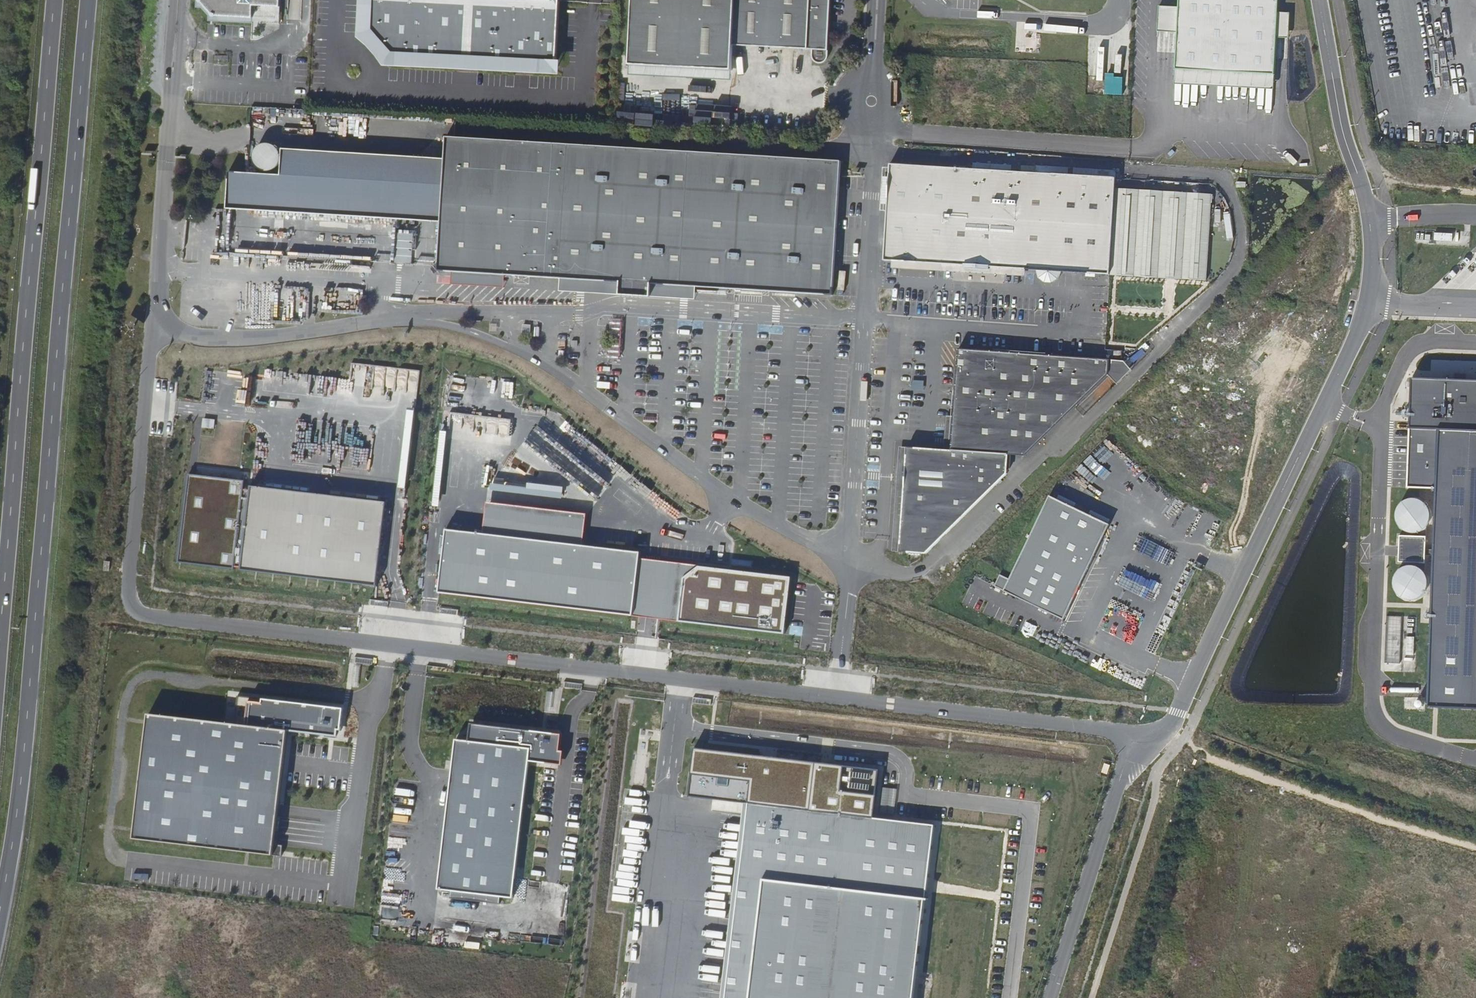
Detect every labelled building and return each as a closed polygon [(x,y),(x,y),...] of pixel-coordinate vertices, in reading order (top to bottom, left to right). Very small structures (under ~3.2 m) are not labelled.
[(279,0),(201,0),(213,13),(250,15),(251,3),(279,4),(279,0)] [(372,34),(393,58),(559,65),(561,1),(551,1),(551,0),(374,0),(372,34)] [(630,65),(732,70),(734,45),(808,49),(813,49),(812,56),(813,58),(813,59),(814,61),(815,62),(817,63),(820,63),(823,63),(825,62),(826,61),(827,59),(828,57),(828,56),(831,0),(634,0),(630,65)] [(1279,0),(1179,0),(1178,8),(1177,33),(1175,70),(1275,73),(1277,36),(1279,13),(1279,0)] [(1177,33),(1178,8),(1159,7),(1158,32),(1177,33)] [(1289,37),(1291,13),(1279,13),(1277,36),(1289,37)] [(1275,73),(1175,70),(1175,78),(1275,81),(1275,73)] [(617,103),(629,103),(628,86),(616,86),(617,103)] [(446,159),(285,149),(283,175),(230,171),(227,209),(441,222),(438,271),(452,272),(452,284),(505,288),(505,275),(561,278),(606,281),(605,294),(680,298),(681,286),(696,287),(776,292),(833,295),(841,175),(842,161),(447,137),(446,159)] [(276,147),(274,145),(271,145),(269,144),(266,145),(264,145),(261,146),(259,148),(258,150),(256,152),(256,154),(255,157),(255,160),(256,162),(257,164),(258,166),(260,168),(262,170),(265,171),(267,171),(270,171),(272,171),(275,170),(277,168),(279,167),(280,165),(281,162),(282,160),(282,157),(282,155),(281,152),(280,150),(278,148),(276,147)] [(1116,178),(891,164),(890,175),(885,260),(965,265),(965,267),(990,269),(991,267),(1110,274),(1116,188),(1116,178)] [(1212,194),(1116,188),(1110,274),(1207,280),(1212,194)] [(413,234),(395,233),(394,257),(412,258),(413,234)] [(606,281),(561,278),(560,291),(605,294),(606,281)] [(696,287),(681,286),(680,298),(696,299),(696,287)] [(950,451),(1008,456),(1025,457),(1108,375),(1109,361),(1109,360),(958,349),(950,451)] [(1124,362),(1109,361),(1108,375),(1117,385),(1132,371),(1124,362)] [(419,382),(419,370),(407,369),(407,382),(419,382)] [(1426,709),(1475,711),(1475,382),(1410,379),(1408,429),(1404,489),(1433,491),(1432,551),(1423,551),(1424,529),(1423,530),(1422,531),(1421,532),(1420,533),(1419,533),(1419,534),(1418,539),(1398,538),(1398,565),(1418,566),(1418,571),(1419,572),(1420,573),(1421,574),(1422,575),(1423,576),(1423,558),(1431,558),(1426,709)] [(203,427),(214,428),(214,419),(204,419),(203,427)] [(1006,475),(1008,456),(950,451),(906,447),(904,467),(897,467),(895,487),(903,487),(898,552),(925,555),(1006,475)] [(188,473),(177,562),(376,584),(386,502),(244,486),(244,480),(188,473)] [(1049,495),(1004,590),(1064,619),(1110,524),(1049,495)] [(1424,529),(1427,521),(1427,514),(1424,509),(1420,504),(1414,502),(1408,501),(1401,503),(1396,507),(1393,512),(1392,518),(1392,524),(1395,529),(1401,534),(1407,536),(1413,536),(1419,534),(1419,533),(1420,533),(1421,532),(1422,531),(1423,530),(1424,529)] [(486,502),(482,533),(582,544),(586,513),(486,502)] [(444,529),(437,595),(631,615),(637,557),(638,550),(582,544),(482,533),(444,529)] [(637,557),(631,615),(677,620),(681,578),(697,565),(637,557)] [(681,578),(677,620),(784,631),(789,578),(697,565),(681,578)] [(1418,571),(1410,568),(1404,568),(1398,570),(1393,574),(1390,581),(1390,587),(1391,593),(1395,598),(1400,602),(1407,603),(1413,602),(1418,600),(1423,594),(1425,589),(1425,582),(1423,576),(1422,575),(1421,574),(1420,573),(1419,572),(1418,571)] [(1398,666),(1400,619),(1385,618),(1383,665),(1398,666)] [(247,699),(243,728),(285,734),(337,740),(341,711),(247,699)] [(146,716),(131,837),(269,855),(285,734),(243,728),(146,716)] [(599,775),(613,776),(616,719),(601,719),(599,775)] [(468,742),(455,741),(439,893),(513,900),(527,761),(553,764),(556,737),(469,728),(468,742)] [(693,748),(688,796),(747,803),(871,818),(877,771),(693,748)] [(747,803),(724,997),(911,997),(932,825),(871,818),(747,803)] [(333,895),(332,904),(351,907),(352,898),(333,895)]
